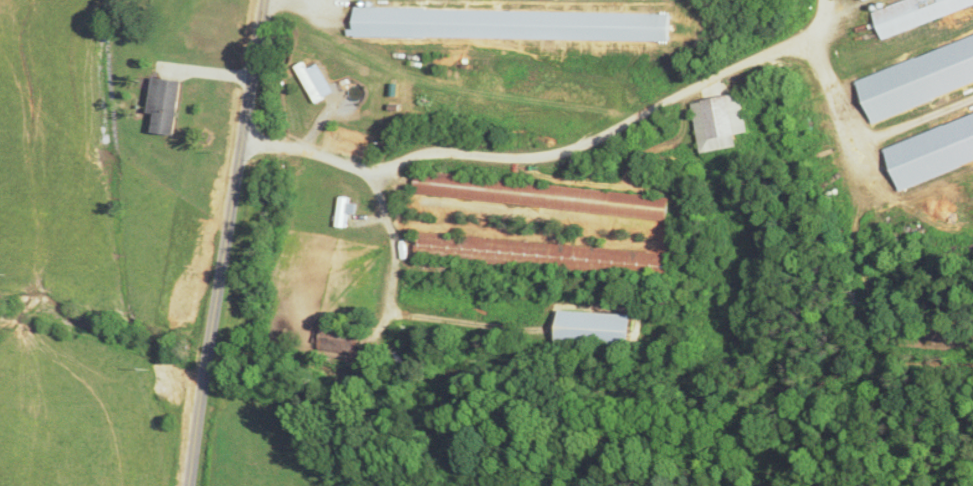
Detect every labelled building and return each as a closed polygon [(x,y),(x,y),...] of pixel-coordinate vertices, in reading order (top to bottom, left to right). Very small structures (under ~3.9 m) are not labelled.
[(352,8),(351,36),(675,42),(675,14),(352,8)] [(849,71),(863,114),(972,79),(972,32),(849,71)] [(319,102),(335,91),(315,64),(308,69),(303,61),(294,68),(319,102)] [(184,81),(158,78),(153,131),(178,134),(184,81)] [(741,146),(739,134),(750,132),(743,92),(693,100),(702,152),(741,146)] [(892,184),(972,157),(972,109),(878,142),(892,184)] [(671,276),(672,250),(417,234),(415,260),(671,276)] [(636,347),(637,313),(563,310),(561,344),(636,347)]
